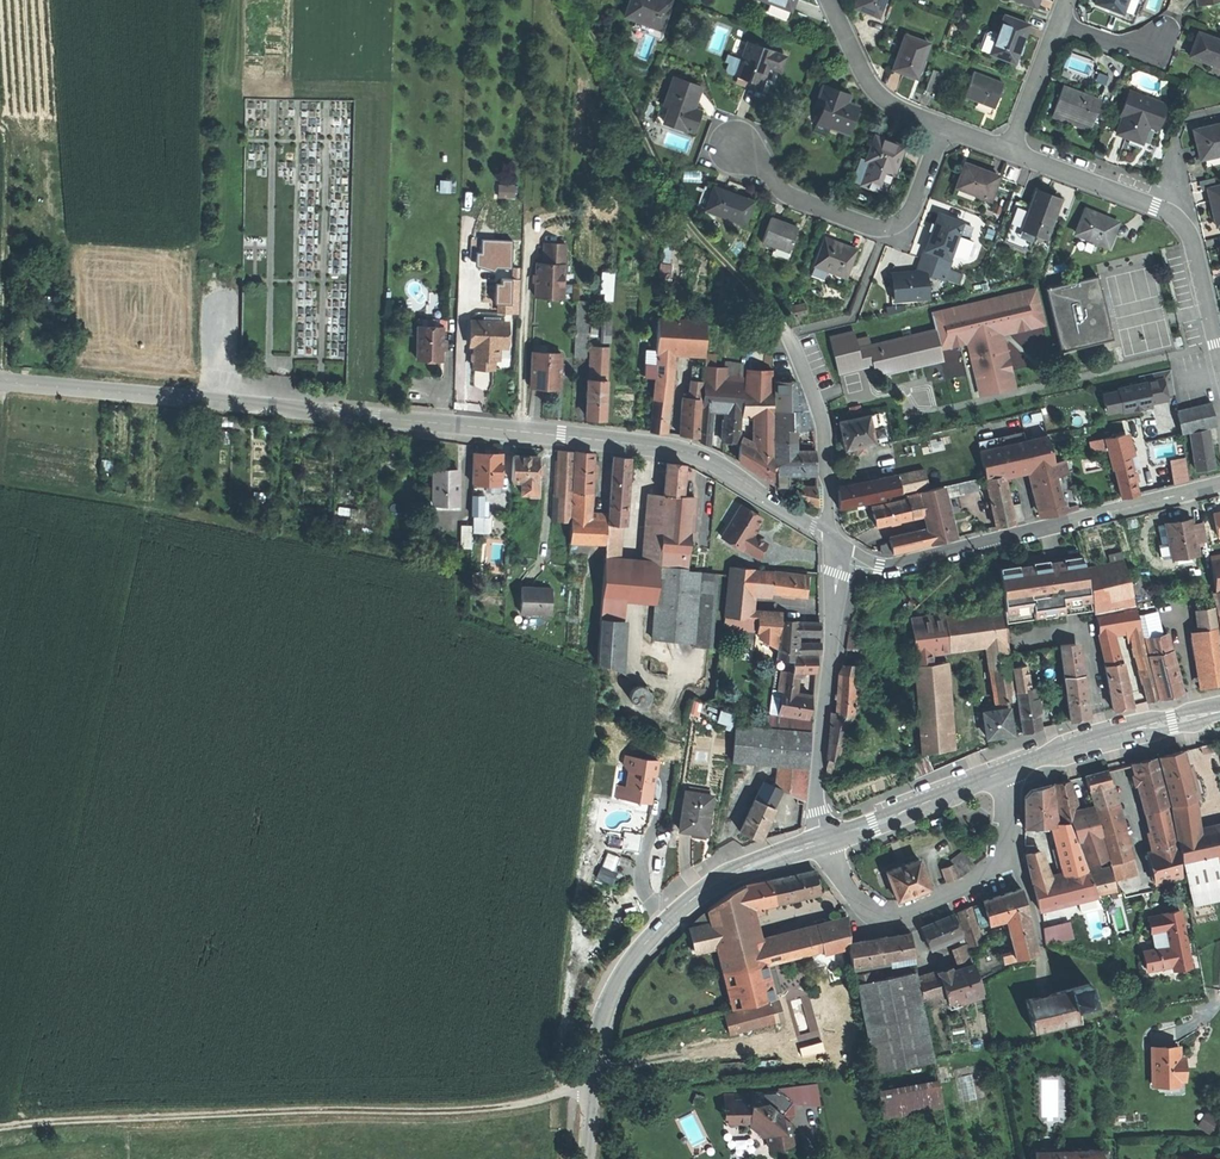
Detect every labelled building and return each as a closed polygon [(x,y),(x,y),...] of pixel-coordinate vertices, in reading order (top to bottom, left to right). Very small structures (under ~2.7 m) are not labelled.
[(660,28),(670,0),(629,0),(624,15),(660,28)] [(790,9),(791,10),(795,0),(766,0),(770,2),(790,9)] [(878,18),(886,0),(859,0),(856,8),(867,13),(878,18)] [(1093,2),(1110,8),(1121,13),(1126,0),(1094,0),(1093,2)] [(1121,13),(1120,17),(1130,21),(1138,0),(1126,0),(1121,13)] [(786,19),(790,9),(770,2),(767,11),(786,19)] [(1110,8),(1093,2),(1091,6),(1109,13),(1110,8)] [(1119,18),(1120,17),(1121,13),(1110,8),(1109,13),(1119,18)] [(997,33),(989,52),(1014,62),(1021,43),(1028,24),(1004,15),(997,33)] [(980,49),(989,52),(997,33),(989,30),(986,32),(980,49)] [(1190,55),(1219,67),(1219,40),(1199,31),(1194,44),(1190,55)] [(904,75),(916,79),(929,44),(905,36),(893,70),(904,75)] [(750,81),(760,84),(767,65),(780,70),(785,57),(772,52),(773,50),(748,41),(742,58),(735,75),(750,81)] [(730,73),(735,75),(742,58),(727,52),(725,60),(729,62),(726,71),(730,73)] [(932,69),(924,90),(934,93),(942,72),(932,69)] [(979,102),(994,107),(1003,83),(973,72),(963,96),(979,102)] [(669,104),(663,120),(685,129),(685,127),(692,130),(696,120),(700,109),(693,107),(701,87),(674,77),(664,103),(669,104)] [(824,109),(819,122),(828,126),(846,133),(857,106),(847,102),(848,97),(838,93),(839,91),(830,87),(822,84),(815,102),(822,104),(821,108),(824,109)] [(1063,85),(1053,110),(1070,116),(1091,124),(1100,99),(1063,85)] [(1124,115),(1117,132),(1129,137),(1142,142),(1149,125),(1157,128),(1166,104),(1130,90),(1121,114),(1124,115)] [(825,135),(828,126),(819,122),(815,121),(812,130),(825,135)] [(1204,158),(1219,154),(1219,124),(1194,130),(1197,146),(1200,159),(1204,158)] [(897,174),(903,159),(899,157),(903,147),(904,145),(875,134),(865,159),(860,157),(852,180),(890,194),(897,174)] [(899,157),(903,159),(907,148),(903,147),(899,157)] [(1204,158),(1206,168),(1219,164),(1219,154),(1204,158)] [(965,162),(956,186),(990,199),(999,175),(980,168),(965,162)] [(1207,188),(1215,186),(1213,178),(1199,181),(1201,189),(1207,188)] [(514,198),(515,185),(499,185),(498,197),(514,198)] [(1216,225),(1219,224),(1219,185),(1215,186),(1207,188),(1212,208),(1216,225)] [(731,193),(713,186),(705,209),(744,223),(752,201),(731,193)] [(1030,205),(1021,227),(1034,232),(1045,237),(1060,198),(1047,193),(1036,189),(1030,205)] [(1021,227),(1030,205),(1019,201),(1004,240),(1027,249),(1034,232),(1021,227)] [(1087,209),(1077,232),(1108,245),(1118,222),(1103,216),(1087,209)] [(931,232),(925,249),(948,258),(949,257),(950,252),(957,235),(958,233),(962,222),(938,213),(931,232)] [(761,242),(788,251),(797,227),(782,222),(770,217),(761,242)] [(971,225),(962,222),(958,233),(967,237),(971,225)] [(957,235),(950,252),(966,258),(972,241),(957,235)] [(846,278),(856,249),(840,243),(824,237),(813,265),(846,278)] [(478,254),(478,266),(488,270),(495,272),(498,268),(511,269),(512,242),(482,240),(482,254),(478,254)] [(548,297),(562,298),(565,243),(544,242),(543,262),(537,262),(535,296),(548,297)] [(925,249),(921,258),(916,270),(925,269),(925,271),(944,278),(950,258),(949,257),(948,258),(925,249)] [(925,269),(916,270),(906,271),(892,273),(895,300),(928,296),(925,271),(925,269)] [(612,273),(611,285),(607,285),(607,298),(616,298),(617,273),(612,273)] [(1098,275),(1047,288),(1047,289),(1048,289),(1062,349),(1061,349),(1062,350),(1113,338),(1110,322),(1111,322),(1110,317),(1108,317),(1104,296),(1105,296),(1103,291),(1102,291),(1098,275)] [(519,314),(521,284),(502,283),(500,313),(507,313),(519,314)] [(933,314),(937,329),(941,347),(969,340),(982,394),(1014,386),(1005,343),(1001,344),(1000,338),(1003,337),(1001,333),(1002,332),(1044,322),(1036,289),(933,314)] [(575,333),(588,333),(590,301),(577,300),(575,333)] [(792,312),(807,309),(805,302),(790,306),(792,312)] [(419,318),(418,329),(442,330),(446,330),(446,319),(419,318)] [(657,319),(656,349),(658,349),(674,350),(705,352),(706,322),(657,319)] [(485,368),(493,368),(494,359),(499,359),(499,347),(500,337),(504,337),(505,322),(500,322),(471,320),(470,344),(474,345),(474,351),(472,353),(471,359),(473,361),(473,367),(485,368)] [(609,341),(611,321),(603,321),(602,340),(609,341)] [(500,337),(499,347),(507,348),(509,322),(507,322),(505,322),(504,337),(500,337)] [(442,330),(418,329),(417,359),(428,359),(441,360),(442,330)] [(870,336),(857,338),(855,330),(831,336),(839,372),(863,366),(862,361),(873,359),(874,364),(877,375),(944,359),(941,347),(937,329),(872,345),(870,336)] [(587,356),(588,333),(575,333),(574,355),(587,356)] [(589,379),(607,380),(609,347),(601,346),(601,347),(591,347),(589,379)] [(644,363),(657,364),(658,349),(656,349),(645,349),(644,363)] [(657,376),(672,377),(674,350),(658,349),(657,364),(656,376),(657,376)] [(562,353),(533,351),(531,386),(544,387),(560,388),(562,353)] [(706,354),(704,379),(741,382),(743,363),(724,362),(724,368),(714,368),(715,355),(706,354)] [(657,364),(644,363),(644,375),(656,376),(657,364)] [(744,391),(743,391),(742,415),(758,414),(772,414),(772,391),(772,370),(745,368),(744,391)] [(1139,404),(1150,402),(1167,399),(1164,384),(1173,382),(1171,369),(1144,374),(1146,382),(1140,383),(1118,388),(1122,411),(1140,407),(1139,404)] [(650,412),(650,417),(652,417),(650,430),(657,431),(665,432),(672,377),(657,376),(652,412),(650,412)] [(605,417),(607,380),(589,379),(588,379),(587,416),(596,417),(605,417)] [(701,408),(703,409),(710,409),(724,410),(740,411),(742,382),(741,382),(704,379),(701,408)] [(773,380),(773,409),(791,409),(807,409),(797,380),(773,380)] [(689,397),(700,398),(701,382),(690,381),(689,397)] [(689,397),(685,435),(699,436),(701,408),(702,398),(700,398),(689,397)] [(1181,433),(1216,424),(1211,402),(1177,410),(1181,433)] [(703,409),(700,441),(707,445),(710,409),(703,409)] [(773,409),(773,414),(774,429),(791,429),(791,409),(773,409)] [(791,429),(811,429),(809,416),(807,409),(791,409),(791,429)] [(740,411),(724,410),(722,440),(729,441),(737,441),(740,411)] [(877,413),(839,420),(841,429),(842,436),(840,438),(841,444),(844,445),(845,448),(874,442),(870,423),(879,421),(877,413)] [(758,450),(772,457),(772,425),(772,414),(758,414),(759,425),(758,450)] [(1214,467),(1207,428),(1189,431),(1196,470),(1214,467)] [(774,429),(773,451),(792,450),(791,429),(774,429)] [(978,441),(980,450),(1025,440),(1023,431),(978,441)] [(1110,460),(1129,455),(1130,455),(1124,433),(1104,437),(1104,439),(1107,449),(1110,460)] [(1002,475),(1037,467),(1040,466),(1053,463),(1053,462),(1047,435),(1025,440),(980,450),(979,451),(985,478),(1002,475)] [(1094,452),(1107,449),(1104,439),(1092,442),(1094,452)] [(739,441),(738,460),(756,471),(772,482),(772,457),(758,450),(739,441)] [(560,494),(560,491),(571,491),(574,451),(556,450),(554,494),(560,494)] [(792,450),(773,451),(774,469),(788,469),(794,469),(793,450),(792,450)] [(794,469),(815,468),(815,460),(815,450),(793,450),(794,469)] [(573,491),(592,492),(594,453),(584,453),(575,452),(573,491)] [(499,491),(500,454),(489,453),(473,453),(472,483),(489,483),(488,491),(499,491)] [(513,455),(511,481),(522,481),(521,494),(536,495),(538,456),(526,456),(513,455)] [(1130,494),(1137,493),(1129,455),(1110,460),(1112,468),(1114,468),(1121,497),(1130,494)] [(626,458),(613,457),(609,514),(608,522),(608,526),(620,526),(621,527),(626,458)] [(1185,457),(1170,460),(1173,483),(1189,480),(1185,457)] [(1064,511),(1076,508),(1065,459),(1053,462),(1053,463),(1056,476),(1064,511)] [(674,463),(667,462),(664,494),(665,494),(681,495),(684,464),(674,463)] [(1043,479),(1056,476),(1053,463),(1040,466),(1043,479)] [(433,502),(458,503),(458,468),(447,468),(434,468),(433,502)] [(900,491),(901,493),(928,487),(924,469),(897,475),(900,491)] [(882,495),(883,494),(900,491),(897,475),(897,474),(879,477),(880,480),(879,480),(882,495)] [(774,486),(788,486),(788,475),(774,475),(774,486)] [(1005,524),(1013,523),(1002,475),(985,478),(990,501),(986,502),(987,506),(991,505),(996,526),(1005,524)] [(1044,515),(1064,511),(1056,476),(1043,479),(1040,479),(1036,480),(1044,515)] [(945,493),(945,495),(978,488),(976,478),(951,484),(953,491),(945,493)] [(838,489),(839,507),(884,498),(883,494),(882,495),(879,480),(838,489)] [(943,485),(945,493),(953,491),(951,484),(943,485)] [(923,515),(927,530),(889,539),(890,545),(892,552),(946,540),(955,538),(945,495),(945,493),(943,485),(905,494),(905,498),(906,498),(911,517),(923,515)] [(801,500),(817,506),(816,487),(801,487),(801,500)] [(554,494),(552,523),(570,524),(571,491),(560,491),(560,494),(554,494)] [(591,513),(592,492),(573,491),(571,520),(597,522),(597,513),(591,513)] [(681,495),(665,494),(662,528),(691,531),(694,497),(681,495)] [(488,502),(483,501),(483,496),(473,496),(472,516),(488,516),(488,502)] [(649,497),(643,565),(658,566),(663,498),(649,497)] [(906,498),(905,498),(871,506),(874,516),(876,525),(911,517),(906,498)] [(751,533),(762,517),(741,504),(721,536),(742,548),(742,547),(757,557),(762,549),(767,543),(751,533)] [(597,513),(597,522),(607,522),(608,522),(609,514),(597,513)] [(488,517),(473,518),(473,532),(488,532),(488,517)] [(1195,542),(1206,540),(1203,521),(1192,523),(1191,519),(1178,521),(1167,523),(1170,541),(1172,555),(1197,551),(1195,542)] [(571,520),(569,541),(606,543),(607,522),(597,522),(571,520)] [(606,543),(604,562),(617,563),(620,526),(608,526),(608,522),(607,522),(606,543)] [(462,525),(461,540),(470,540),(470,525),(462,525)] [(691,531),(662,528),(660,552),(689,555),(691,531)] [(1161,557),(1172,555),(1170,541),(1158,543),(1161,557)] [(887,553),(892,552),(890,545),(884,546),(883,552),(887,553)] [(688,568),(689,555),(660,552),(659,566),(688,568)] [(1087,567),(1093,610),(1094,610),(1133,603),(1121,552),(1109,554),(1111,562),(1087,567)] [(1064,563),(1083,560),(1082,554),(1063,557),(1064,563)] [(1210,557),(1215,591),(1219,590),(1219,555),(1210,557)] [(1034,568),(1050,565),(1049,559),(1039,560),(1033,561),(1034,568)] [(1000,572),(1003,592),(1002,593),(1003,601),(1004,601),(1007,622),(1091,609),(1083,560),(1064,563),(1050,565),(1034,568),(1019,570),(1000,572)] [(624,599),(655,601),(658,567),(658,566),(643,565),(631,564),(617,563),(604,562),(601,597),(624,599)] [(999,567),(1000,572),(1019,570),(1019,564),(999,567)] [(754,568),(753,568),(730,566),(724,616),(726,616),(748,619),(751,589),(754,568)] [(652,637),(693,641),(698,571),(658,567),(655,601),(652,637)] [(773,570),(754,568),(751,589),(771,591),(773,570)] [(784,572),(773,570),(771,591),(805,595),(806,586),(807,574),(793,573),(792,576),(784,575),(784,572)] [(692,645),(708,646),(714,573),(698,571),(693,641),(692,645)] [(519,612),(551,613),(551,588),(534,587),(520,587),(519,612)] [(600,619),(621,621),(622,621),(624,599),(601,597),(600,619)] [(1132,640),(1147,701),(1157,698),(1143,640),(1134,603),(1133,603),(1094,610),(1099,636),(1112,633),(1125,631),(1126,638),(1130,641),(1132,640)] [(1195,610),(1199,629),(1217,626),(1214,606),(1195,610)] [(985,642),(1007,640),(1003,609),(991,610),(913,620),(916,650),(937,648),(985,642)] [(1156,610),(1139,614),(1144,638),(1161,634),(1156,610)] [(756,632),(763,632),(759,638),(776,648),(780,617),(771,616),(757,615),(757,620),(756,631),(756,632)] [(725,627),(756,631),(757,620),(748,619),(726,616),(725,627)] [(597,662),(617,669),(621,621),(600,619),(597,662)] [(795,634),(796,620),(781,619),(776,658),(791,660),(791,653),(817,653),(819,653),(820,643),(796,644),(796,634),(795,634)] [(820,628),(820,621),(796,620),(795,634),(796,634),(820,635),(820,628)] [(1199,629),(1191,631),(1199,686),(1219,682),(1219,650),(1217,626),(1199,629)] [(1149,655),(1171,650),(1167,632),(1161,634),(1144,638),(1149,655)] [(1097,636),(1104,665),(1105,664),(1120,661),(1112,633),(1099,636),(1097,636)] [(990,667),(1008,665),(1010,665),(1007,640),(985,642),(990,667)] [(1063,676),(1078,674),(1074,643),(1059,645),(1063,676)] [(916,650),(917,663),(938,661),(937,648),(916,650)] [(1149,655),(1158,697),(1168,695),(1181,692),(1171,650),(1149,655)] [(816,663),(816,655),(794,655),(793,670),(797,671),(815,670),(816,663)] [(938,661),(917,663),(924,750),(946,748),(945,733),(938,661)] [(1105,664),(1113,709),(1121,707),(1131,705),(1122,661),(1120,661),(1105,664)] [(857,664),(843,665),(839,672),(837,696),(836,711),(852,713),(857,664)] [(1016,690),(1029,688),(1025,664),(1012,666),(1016,690)] [(996,699),(1013,697),(1008,665),(990,667),(996,699)] [(793,670),(774,668),(768,712),(791,715),(793,695),(797,671),(793,670)] [(1065,685),(1069,720),(1079,717),(1087,715),(1082,673),(1078,674),(1063,676),(1065,685)] [(642,705),(645,704),(647,702),(649,701),(650,698),(651,695),(650,693),(649,690),(648,688),(646,686),(643,685),(639,684),(637,685),(634,686),(632,688),(631,690),(630,693),(629,695),(630,698),(631,700),(633,703),(636,704),(639,705),(642,705)] [(1017,696),(1022,731),(1031,729),(1039,727),(1032,687),(1029,688),(1016,690),(1017,696)] [(812,710),(813,699),(793,695),(791,715),(811,719),(811,716),(812,710)] [(1000,734),(1012,732),(1008,707),(983,711),(987,736),(1000,734)] [(735,713),(720,709),(717,721),(732,725),(735,713)] [(767,714),(766,726),(809,730),(811,721),(767,714)] [(809,730),(766,726),(734,723),(731,760),(775,764),(807,767),(808,754),(810,730),(809,730)] [(824,777),(829,778),(844,725),(830,724),(824,777)] [(954,732),(945,733),(946,748),(955,748),(954,732)] [(1211,749),(1210,743),(1203,744),(1201,745),(1203,752),(1211,749)] [(1195,798),(1182,749),(1158,756),(1171,804),(1194,798),(1195,798)] [(626,785),(624,793),(636,795),(636,799),(650,802),(654,775),(655,775),(657,759),(625,754),(623,764),(628,771),(626,785)] [(1132,762),(1145,811),(1166,805),(1167,805),(1154,756),(1143,760),(1132,762)] [(807,767),(775,764),(773,786),(775,787),(803,799),(807,767)] [(1109,768),(1085,774),(1089,789),(1105,785),(1113,783),(1109,768)] [(1075,814),(1075,813),(1070,780),(1062,782),(1054,783),(1056,796),(1055,796),(1056,801),(1057,800),(1060,816),(1075,814)] [(775,787),(773,786),(762,781),(740,830),(748,835),(758,839),(773,807),(767,804),(775,787)] [(1052,783),(1030,788),(1024,795),(1024,811),(1024,827),(1055,825),(1054,822),(1057,822),(1052,783)] [(624,798),(624,793),(626,785),(618,784),(616,796),(624,798)] [(1105,785),(1089,789),(1095,807),(1111,862),(1126,858),(1105,785)] [(712,795),(685,791),(679,830),(691,832),(706,834),(712,795)] [(1176,833),(1198,828),(1194,798),(1171,804),(1176,833)] [(1166,805),(1145,811),(1154,850),(1173,845),(1166,805)] [(1106,859),(1109,859),(1094,808),(1075,813),(1075,814),(1060,816),(1060,820),(1069,820),(1087,864),(1106,859)] [(1070,872),(1086,868),(1083,859),(1068,822),(1057,822),(1054,822),(1055,825),(1065,865),(1070,872)] [(1198,828),(1176,833),(1183,865),(1217,857),(1219,856),(1219,823),(1198,828)] [(639,851),(642,833),(624,830),(621,848),(639,851)] [(1155,882),(1181,875),(1173,845),(1154,850),(1147,852),(1155,882)] [(953,864),(957,876),(974,864),(963,849),(951,858),(953,864)] [(1039,849),(1034,850),(1025,852),(1038,908),(1039,908),(1056,903),(1050,877),(1039,849)] [(1126,858),(1111,862),(1110,862),(1114,876),(1135,870),(1131,856),(1126,858)] [(1217,857),(1183,865),(1192,903),(1219,897),(1219,872),(1217,857)] [(896,899),(929,887),(918,858),(902,864),(885,870),(896,899)] [(946,880),(957,876),(953,864),(942,868),(946,880)] [(1097,893),(1116,889),(1108,866),(1097,870),(1095,865),(1087,867),(1097,893)] [(617,873),(600,866),(595,878),(612,885),(617,873)] [(1096,894),(1086,868),(1070,872),(1050,877),(1056,903),(1096,894)] [(814,869),(769,879),(775,902),(819,893),(814,869)] [(769,879),(756,882),(761,905),(775,902),(769,879)] [(747,884),(744,885),(750,915),(763,912),(761,905),(756,882),(747,884)] [(712,923),(718,944),(740,938),(739,931),(753,927),(750,915),(744,885),(730,891),(708,907),(712,923)] [(1027,913),(1021,887),(1016,888),(1003,893),(982,899),(988,923),(1005,918),(1027,913)] [(970,905),(957,912),(964,934),(978,929),(970,905)] [(708,907),(688,926),(688,929),(712,923),(708,907)] [(1185,938),(1179,909),(1162,912),(1162,913),(1155,915),(1147,916),(1150,931),(1151,931),(1153,939),(1156,938),(1158,947),(1169,945),(1168,941),(1185,938)] [(938,919),(920,927),(929,947),(961,933),(953,913),(938,919)] [(1013,951),(1015,957),(1037,952),(1030,926),(1027,913),(1005,918),(1013,951)] [(849,942),(846,917),(837,920),(835,927),(818,931),(822,950),(823,953),(848,946),(847,942),(849,942)] [(1068,921),(1043,925),(1045,942),(1071,937),(1068,921)] [(694,950),(718,944),(712,923),(688,929),(694,950)] [(739,931),(740,938),(755,935),(753,927),(739,931)] [(964,934),(968,945),(981,941),(978,929),(964,934)] [(818,931),(760,946),(765,964),(811,952),(822,950),(818,931)] [(856,941),(849,942),(847,942),(848,946),(851,965),(885,960),(886,963),(889,962),(890,964),(914,960),(909,931),(893,934),(856,941)] [(718,944),(734,1008),(735,1007),(774,997),(765,964),(760,946),(758,946),(756,940),(755,935),(740,938),(718,944)] [(1190,962),(1185,938),(1168,941),(1169,945),(1158,947),(1143,950),(1147,969),(1172,964),(1172,965),(1190,962)] [(960,963),(971,959),(965,943),(954,947),(960,963)] [(811,952),(814,966),(825,963),(822,950),(811,952)] [(1004,962),(1013,960),(1015,957),(1013,951),(1002,954),(1004,962)] [(970,993),(981,990),(973,963),(963,967),(970,993)] [(922,993),(923,998),(939,993),(941,1002),(947,1000),(970,993),(963,967),(951,970),(950,967),(936,972),(925,975),(930,991),(922,993)] [(854,974),(855,982),(872,978),(871,971),(854,974)] [(875,1071),(931,1060),(914,972),(858,983),(875,1071)] [(917,977),(922,993),(930,991),(925,975),(917,977)] [(1090,982),(1047,993),(1039,995),(1025,998),(1033,1030),(1079,1019),(1077,1008),(1095,1003),(1090,982)] [(970,993),(947,1000),(948,1005),(982,995),(981,990),(970,993)] [(798,995),(778,1000),(784,1020),(804,1014),(798,995)] [(784,1020),(778,1000),(724,1014),(729,1034),(784,1020)] [(937,1024),(944,1050),(950,1049),(943,1023),(937,1024)] [(1153,1046),(1153,1083),(1180,1083),(1180,1078),(1185,1078),(1184,1067),(1184,1056),(1180,1056),(1180,1045),(1153,1046)] [(880,1093),(884,1115),(941,1105),(938,1083),(880,1093)] [(815,1085),(777,1090),(792,1102),(818,1104),(815,1085)] [(726,1102),(726,1117),(727,1122),(740,1122),(740,1125),(749,1124),(757,1131),(764,1137),(766,1135),(771,1138),(768,1141),(769,1149),(792,1144),(788,1122),(780,1116),(792,1102),(777,1090),(774,1094),(750,1094),(750,1102),(744,1102),(726,1102)] [(723,1117),(726,1117),(726,1102),(744,1102),(744,1094),(723,1094),(723,1117)] [(658,1107),(659,1107),(664,1107),(666,1106),(665,1097),(657,1098),(658,1107)] [(780,1116),(788,1122),(794,1115),(792,1102),(780,1116)] [(1218,1119),(1205,1111),(1196,1126),(1209,1133),(1218,1119)] [(1031,1158),(1101,1158),(1101,1148),(1089,1149),(1089,1150),(1058,1150),(1058,1147),(1041,1147),(1041,1151),(1031,1151),(1031,1158)]
